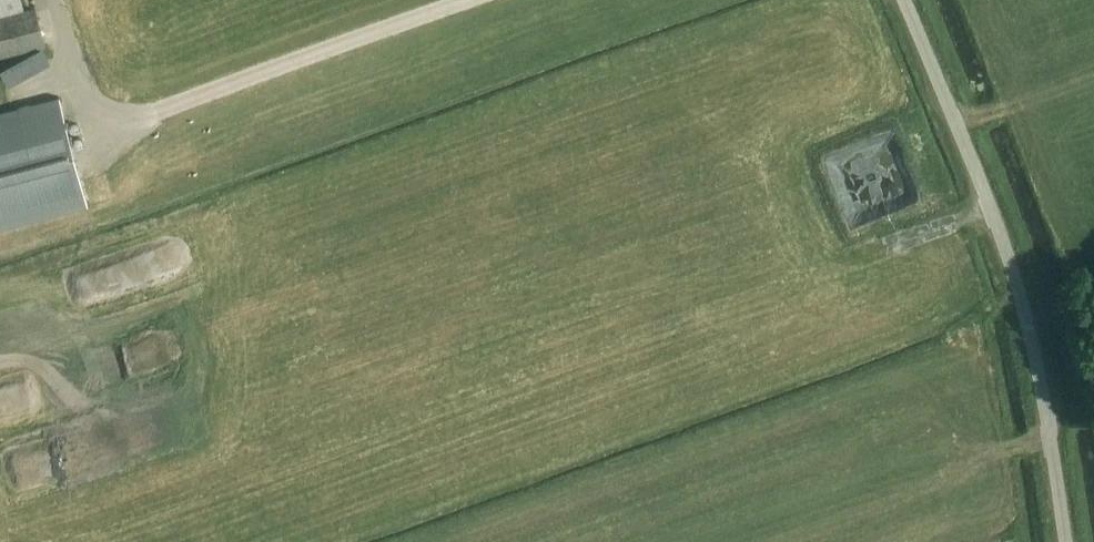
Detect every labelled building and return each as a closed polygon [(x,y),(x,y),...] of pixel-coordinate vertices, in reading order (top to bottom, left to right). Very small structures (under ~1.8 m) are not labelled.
[(23,8),(21,0),(0,0),(0,15),(23,8)] [(45,45),(35,9),(0,18),(0,57),(45,45)] [(42,48),(0,71),(8,85),(50,62),(42,48)] [(0,114),(0,229),(88,206),(59,98),(0,114)]
